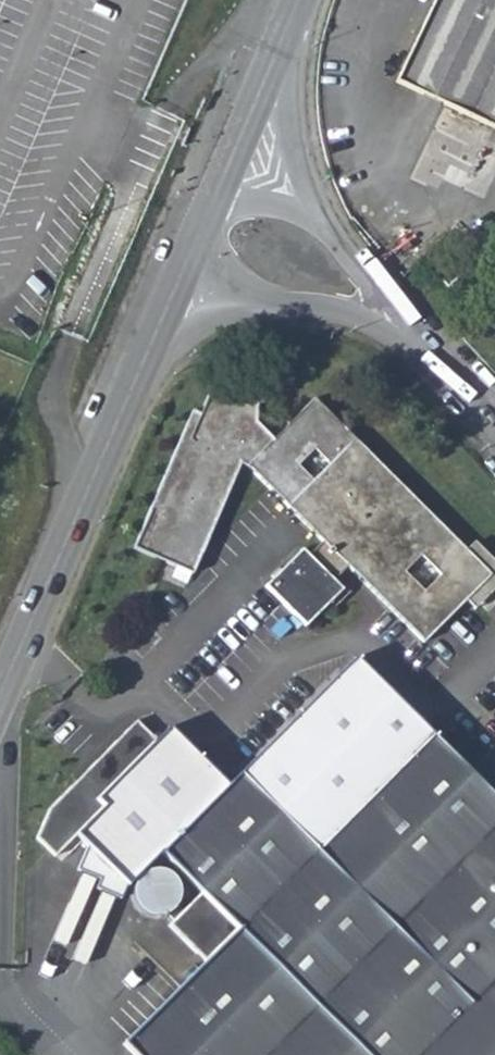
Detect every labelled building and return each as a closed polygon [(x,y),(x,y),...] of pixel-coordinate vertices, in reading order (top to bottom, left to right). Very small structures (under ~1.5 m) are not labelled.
[(394,81),(494,129),(494,0),(432,0),(394,81)] [(442,279),(455,292),(470,278),(458,266),(442,279)] [(211,396),(203,417),(192,413),(134,548),(193,573),(240,462),(247,472),(258,463),(332,542),(317,556),(311,550),(273,586),(312,627),(351,591),(343,582),(357,569),(431,645),(494,584),(494,575),(327,398),(274,450),(251,426),(251,405),(232,405),(211,396)] [(429,739),(353,664),(240,778),(316,853),(429,739)] [(494,978),(494,804),(429,739),(316,853),(469,1004),(494,978)] [(469,1004),(316,853),(240,778),(161,859),(198,896),(236,933),(360,1054),(494,1054),(494,978),(469,1004)] [(156,876),(150,876),(146,877),(143,878),(141,880),(138,882),(135,885),(133,888),(132,892),(131,895),(131,898),(131,902),(132,906),(134,910),(137,914),(141,918),(146,920),(150,921),(154,921),(159,921),(163,919),(167,917),(171,914),(173,911),(175,908),(176,903),(177,897),(176,893),(175,890),(173,885),(169,881),(165,878),(161,877),(156,876)] [(209,961),(236,933),(198,896),(170,923),(209,961)] [(236,933),(209,961),(121,1050),(126,1054),(360,1054),(236,933)]
